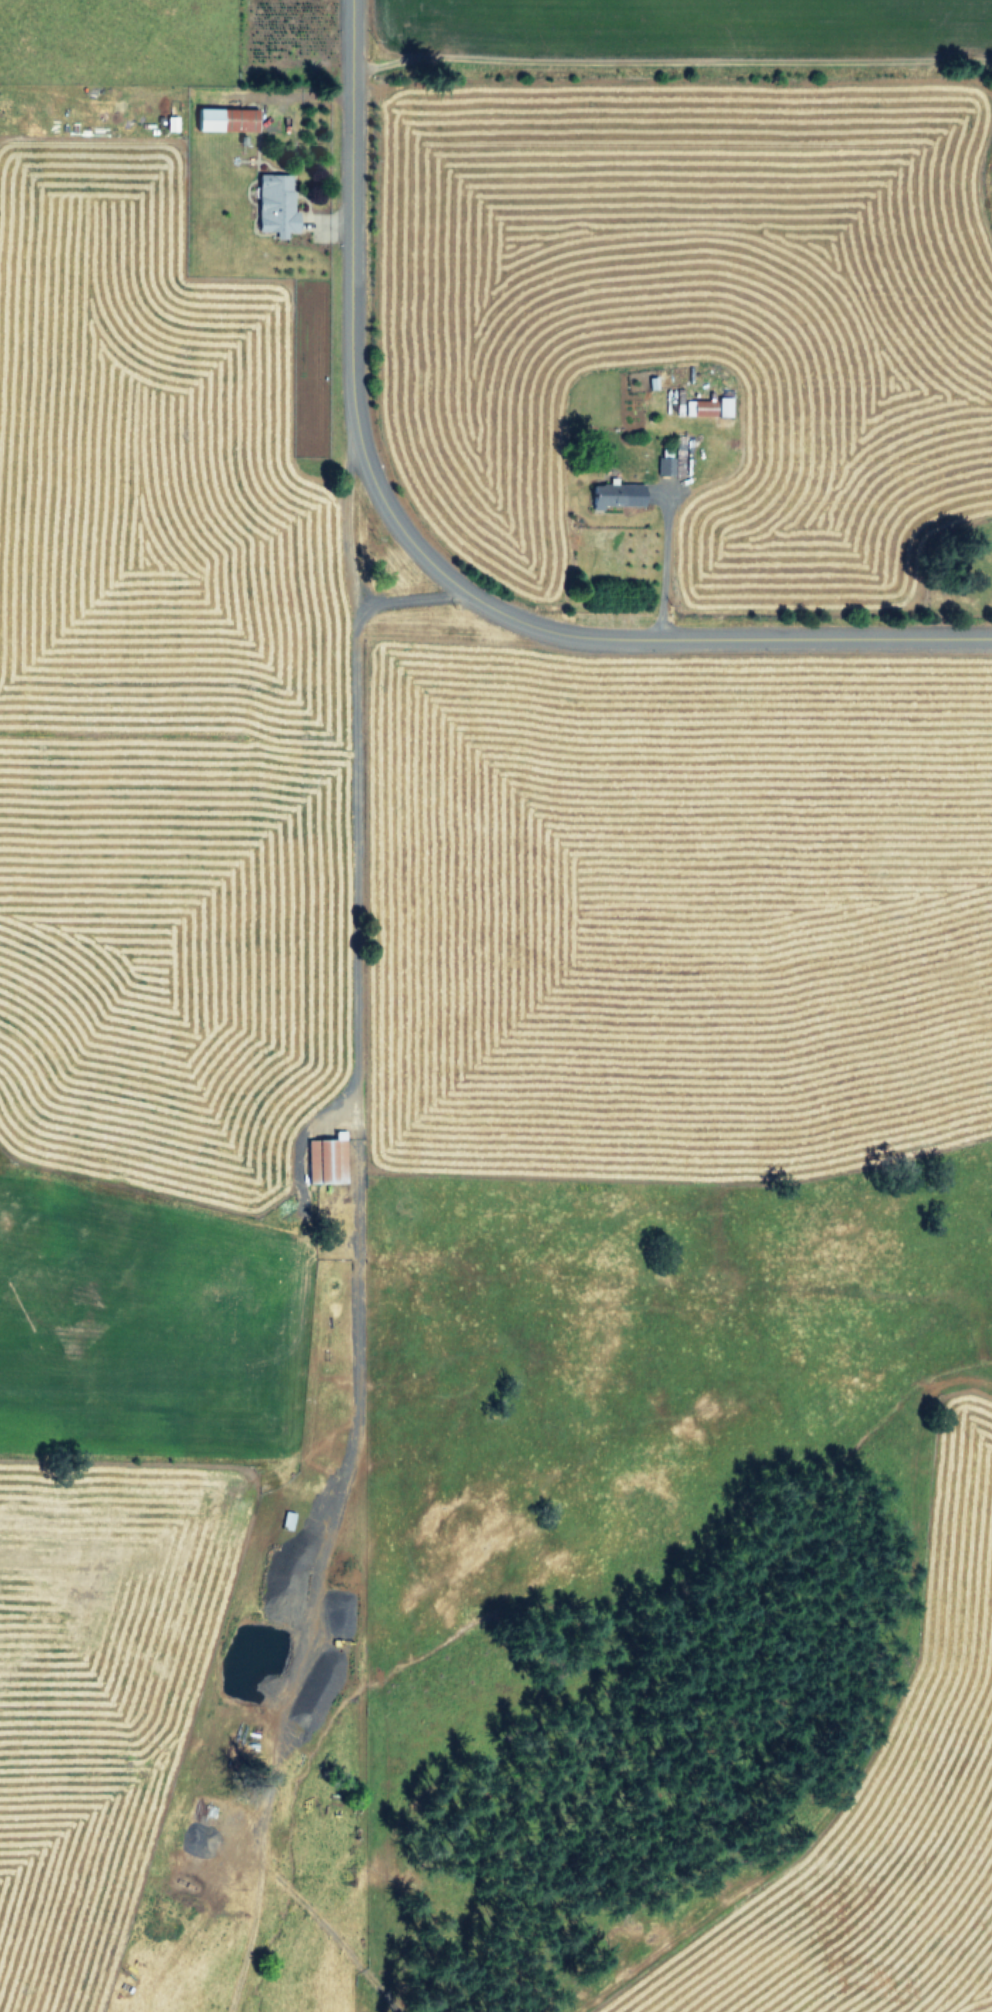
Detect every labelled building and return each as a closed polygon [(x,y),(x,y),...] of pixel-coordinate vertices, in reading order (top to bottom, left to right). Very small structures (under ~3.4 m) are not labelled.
[(257,109),(197,108),(197,130),(257,131),(257,109)] [(292,174),(258,174),(257,231),(276,231),(276,238),(287,238),(287,231),(298,231),(298,210),(292,210),(292,174)] [(730,415),(731,396),(718,396),(718,415),(730,415)] [(716,414),(715,398),(684,399),(685,415),(716,414)] [(643,484),(593,482),(593,505),(643,506),(643,484)] [(345,1130),(334,1130),(334,1139),(307,1140),(308,1183),(346,1182),(345,1130)]
